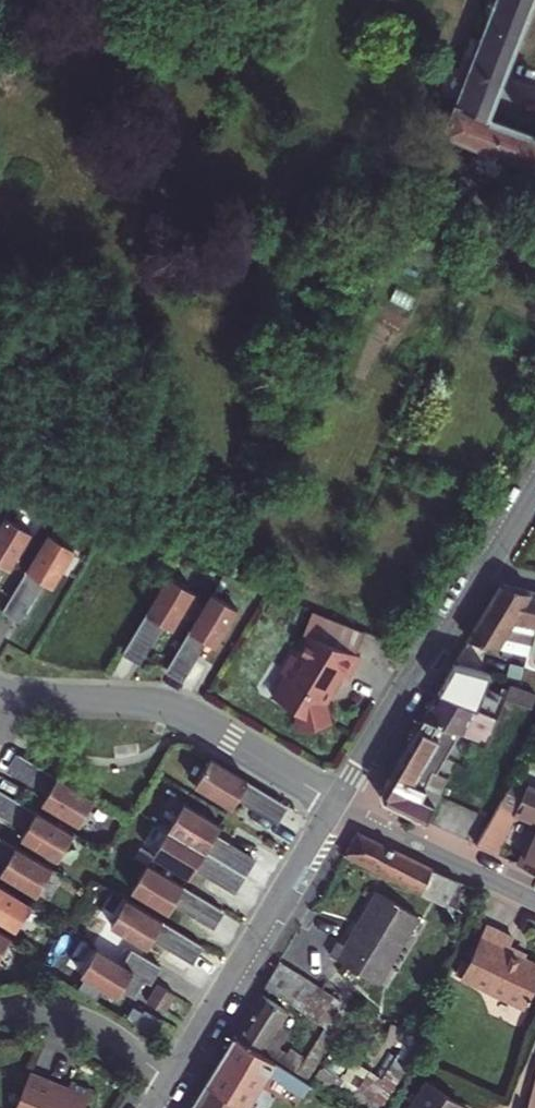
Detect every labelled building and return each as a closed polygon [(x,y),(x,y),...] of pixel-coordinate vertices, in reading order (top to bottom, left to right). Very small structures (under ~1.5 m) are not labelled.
[(466,55),(501,69),(527,0),(486,0),(466,55)] [(466,55),(452,93),(487,106),(501,69),(466,55)] [(441,123),(508,150),(500,171),(534,185),(534,125),(452,93),(441,123)] [(0,513),(0,550),(9,555),(31,519),(6,503),(0,513)] [(49,520),(4,596),(21,606),(38,577),(35,576),(41,566),(52,573),(74,536),(49,520)] [(195,577),(169,562),(124,637),(141,647),(158,619),(156,617),(161,608),(173,614),(195,577)] [(499,574),(467,626),(526,641),(530,631),(523,629),(501,621),(509,606),(534,613),(534,584),(499,574)] [(238,594),(212,579),(168,654),(184,664),(201,636),(199,634),(205,625),(216,631),(238,594)] [(335,631),(308,620),(317,597),(292,587),(283,610),(290,613),(278,634),(274,632),(265,647),(267,654),(254,675),(277,688),(282,708),(311,700),(304,676),(311,665),(314,666),(322,653),(327,656),(340,633),(335,631)] [(317,597),(308,620),(335,631),(344,608),(317,597)] [(530,631),(526,641),(534,644),(534,616),(530,631)] [(534,661),(534,644),(526,641),(521,657),(534,661)] [(435,679),(438,680),(497,704),(504,687),(480,679),(489,662),(451,652),(435,679)] [(534,683),(509,674),(504,687),(530,697),(534,683)] [(438,680),(424,704),(459,719),(486,730),(497,704),(438,680)] [(424,704),(417,717),(442,731),(439,739),(446,743),(459,719),(424,704)] [(417,717),(403,740),(434,755),(439,739),(442,731),(417,717)] [(434,755),(425,777),(438,782),(444,770),(434,765),(446,743),(439,739),(434,755)] [(403,740),(392,760),(425,777),(434,755),(403,740)] [(91,801),(16,757),(6,773),(35,790),(36,788),(46,794),(39,805),(76,827),(91,801)] [(381,791),(423,812),(438,782),(425,777),(392,760),(378,783),(381,791)] [(286,806),(211,761),(195,787),(232,809),(239,798),(248,804),(247,806),(276,823),(286,806)] [(511,772),(473,837),(494,847),(517,804),(534,813),(534,784),(511,772)] [(0,795),(0,817),(14,826),(15,824),(25,829),(18,840),(55,862),(71,837),(0,795)] [(221,828),(184,806),(169,832),(244,877),(254,860),(225,843),(224,845),(214,839),(221,828)] [(516,858),(534,867),(534,820),(516,858)] [(345,843),(406,871),(417,853),(356,822),(345,843)] [(244,877),(169,832),(154,858),(191,880),(197,868),(207,874),(205,876),(234,893),(244,877)] [(0,842),(0,862),(4,864),(0,871),(0,877),(34,898),(50,872),(0,842)] [(406,871),(419,880),(429,859),(417,853),(406,871)] [(419,880),(442,891),(453,871),(429,859),(419,880)] [(148,867),(133,893),(170,915),(176,904),(186,909),(185,911),(214,929),(223,912),(148,867)] [(339,953),(393,980),(426,909),(379,886),(352,942),(346,939),(339,953)] [(0,890),(0,925),(14,933),(29,907),(0,890)] [(193,964),(203,947),(127,902),(112,928),(149,950),(156,939),(165,944),(164,947),(193,964)] [(522,999),(534,973),(534,955),(506,941),(511,929),(484,916),(457,968),(522,999)] [(0,936),(0,956),(9,941),(0,936)] [(98,952),(83,978),(120,1000),(126,988),(138,995),(146,982),(152,985),(162,969),(133,951),(124,967),(98,952)] [(265,976),(285,989),(298,969),(277,956),(265,976)] [(285,989),(326,1017),(339,995),(298,969),(285,989)] [(159,987),(149,1004),(166,1015),(177,997),(159,987)] [(285,1001),(263,987),(236,1029),(272,1053),(278,1043),(264,1035),(285,1001)] [(232,1027),(203,1073),(241,1098),(243,1100),(264,1067),(297,1087),(305,1074),(272,1053),(236,1029),(232,1027)] [(30,1066),(13,1107),(83,1107),(93,1084),(72,1075),(69,1082),(30,1066)] [(468,1097),(425,1070),(401,1107),(462,1107),(468,1097)] [(191,1095),(211,1107),(239,1107),(237,1106),(241,1098),(203,1073),(191,1095)] [(191,1095),(183,1107),(211,1107),(191,1095)]
